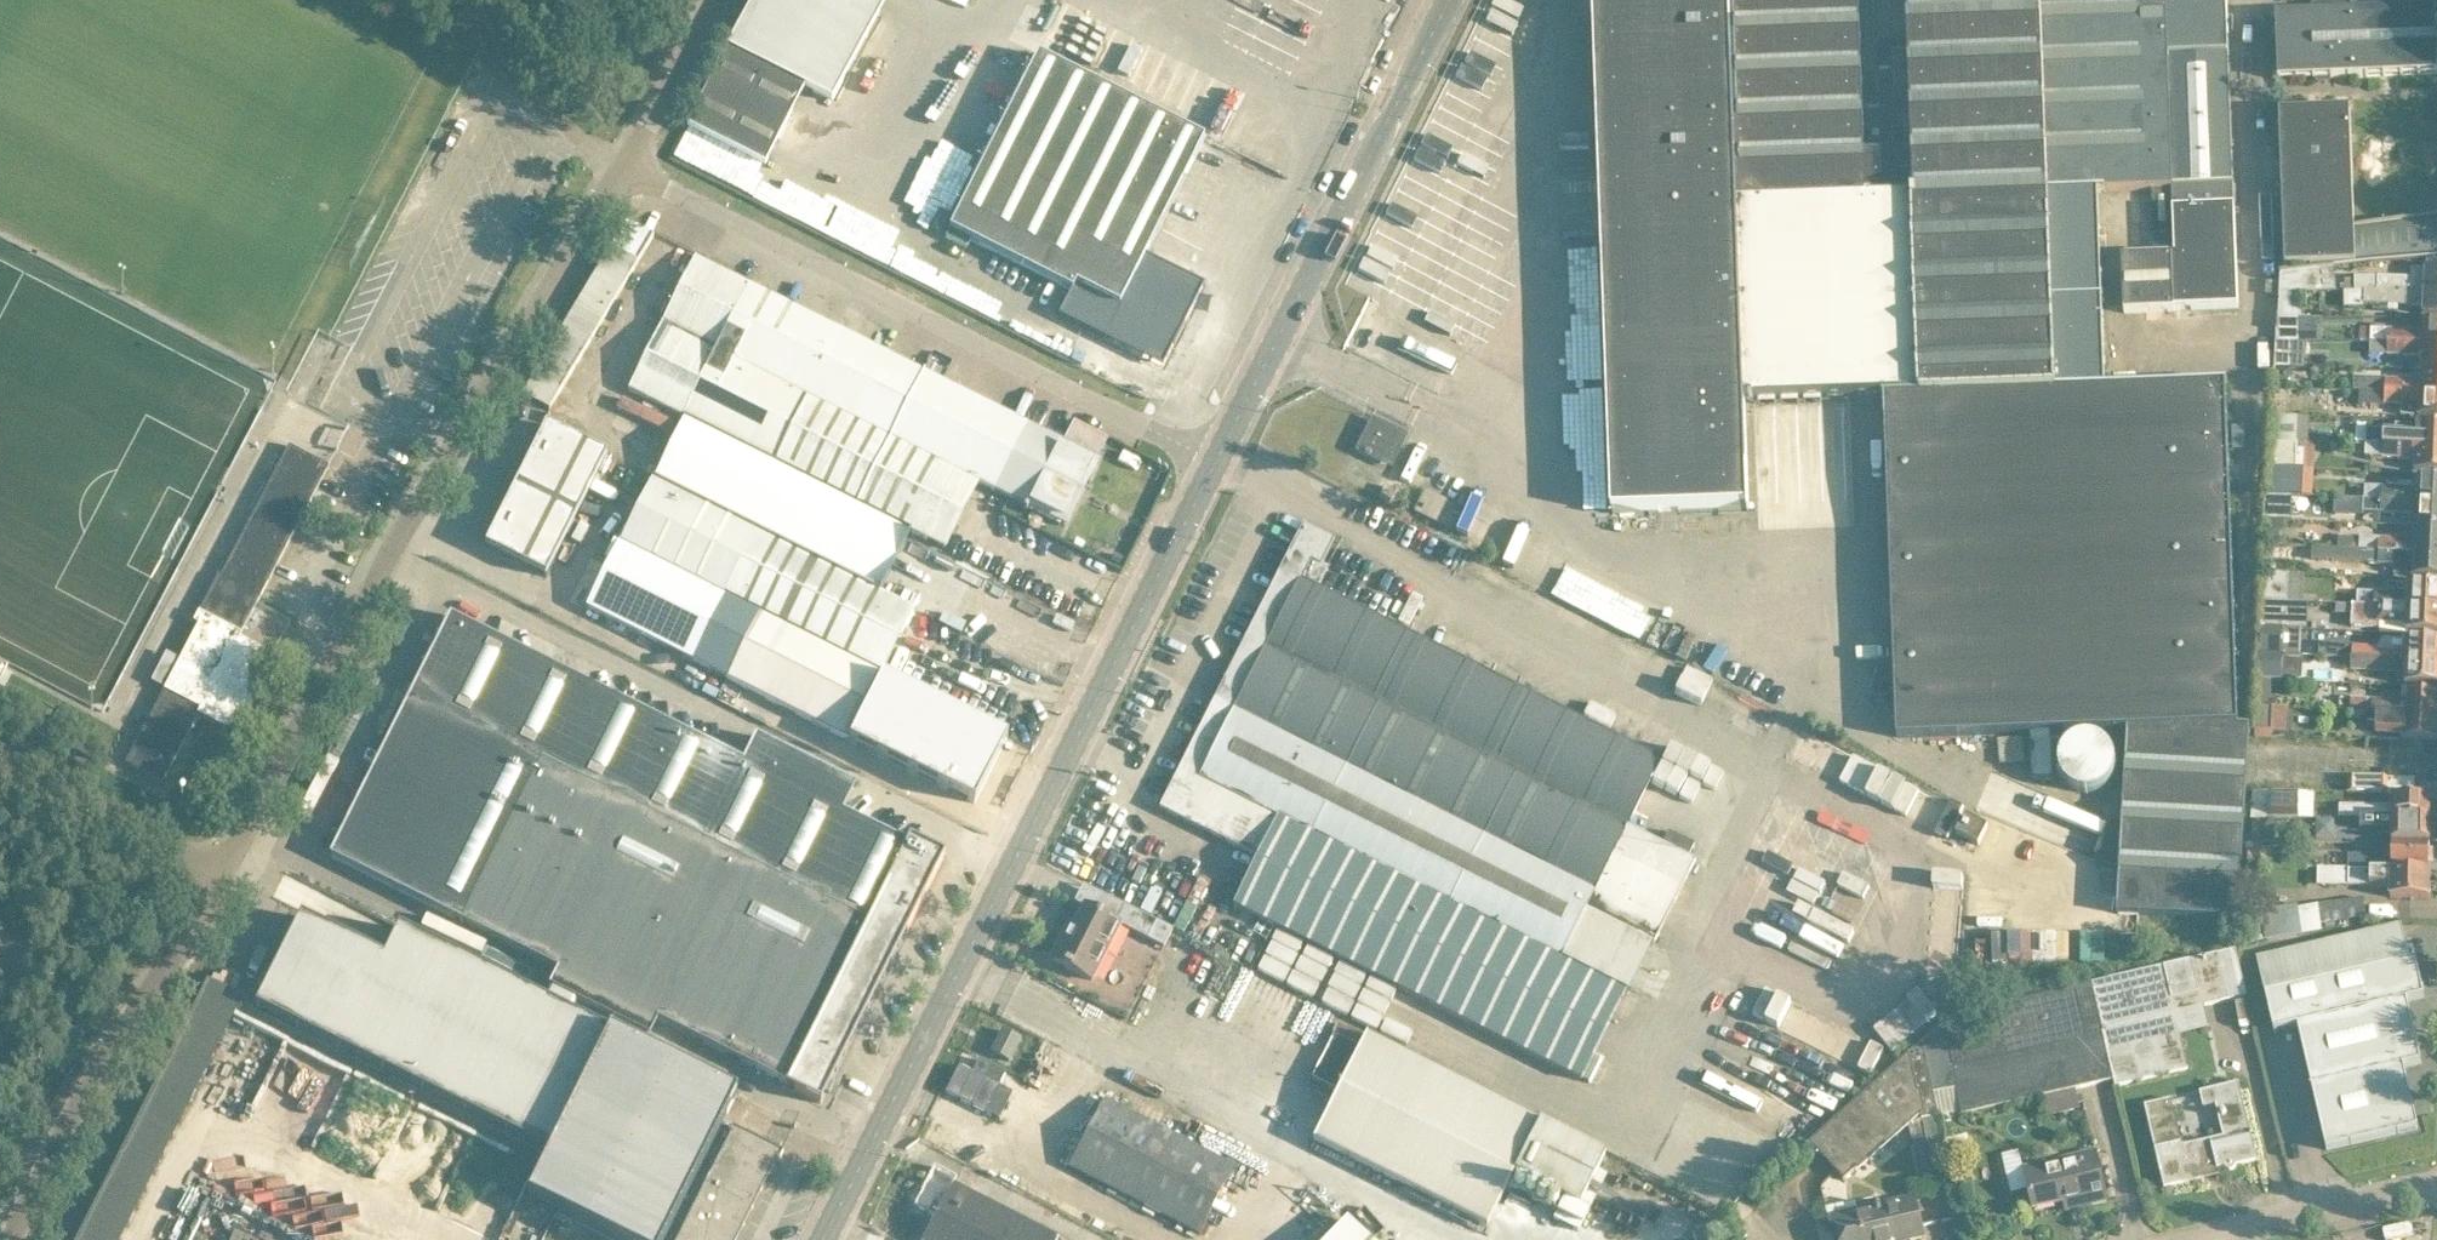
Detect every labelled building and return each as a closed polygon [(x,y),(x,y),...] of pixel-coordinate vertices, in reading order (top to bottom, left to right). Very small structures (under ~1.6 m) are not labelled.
[(727,48),(687,127),(765,167),(805,88),(834,102),(890,0),(753,0),(727,48)] [(1312,6),(1299,0),(1283,0),(1280,6),(1306,19),(1312,6)] [(1859,0),(1595,0),(1613,515),(1749,510),(1745,401),(1885,395),(1898,738),(2029,733),(2052,733),(2128,730),(2118,914),(2239,921),(2250,728),(2239,727),(2226,383),(2106,387),(2098,192),(2105,192),(2105,191),(2152,190),(2153,235),(2174,234),(2176,256),(2122,258),(2125,314),(2175,312),(2175,310),(2238,308),(2234,185),(2232,185),(2227,55),(2229,55),(2227,0),(1908,0),(1913,146),(1894,147),(1893,127),(1870,128),(1870,154),(1865,154),(1859,0)] [(2312,7),(2312,14),(2276,15),(2279,80),(2436,74),(2436,36),(2436,9),(2400,11),(2400,0),(2318,0),(2312,7)] [(1071,292),(1059,316),(1162,367),(1203,285),(1145,256),(1204,139),(1038,55),(945,238),(966,248),(970,241),(1071,292)] [(2280,112),(2287,274),(2317,271),(2317,269),(2359,266),(2372,264),(2427,260),(2427,261),(2436,260),(2436,218),(2355,229),(2350,109),(2280,112)] [(628,225),(523,398),(553,414),(641,258),(653,237),(628,225)] [(682,420),(653,479),(880,593),(910,532),(943,550),(977,483),(1025,507),(1023,510),(1026,512),(1028,509),(1064,527),(1098,460),(695,258),(684,279),(628,393),(682,420)] [(2355,280),(2355,290),(2387,289),(2395,290),(2436,293),(2436,260),(2427,261),(2426,270),(2412,269),(2411,279),(2378,277),(2378,280),(2355,280)] [(2317,271),(2281,275),(2280,292),(2301,292),(2319,291),(2317,271)] [(2279,283),(2267,282),(2266,295),(2279,296),(2279,283)] [(2436,316),(2436,293),(2395,290),(2387,289),(2355,290),(2355,292),(2365,292),(2364,305),(2424,308),(2424,315),(2436,316)] [(2301,292),(2280,292),(2278,319),(2300,318),(2301,292)] [(2364,309),(2364,305),(2365,292),(2355,292),(2346,292),(2346,309),(2364,309)] [(2299,320),(2279,320),(2277,341),(2288,342),(2299,342),(2299,320)] [(2368,336),(2367,342),(2389,342),(2436,344),(2436,322),(2424,321),(2424,332),(2374,329),(2374,336),(2368,336)] [(2277,341),(2277,366),(2287,367),(2288,342),(2277,341)] [(2367,352),(2423,355),(2423,367),(2436,367),(2436,344),(2389,342),(2367,342),(2367,352)] [(2436,395),(2436,372),(2422,371),(2421,381),(2364,378),(2364,391),(2360,391),(2386,392),(2436,395)] [(2386,392),(2360,391),(2360,403),(2402,405),(2401,416),(2436,418),(2436,395),(2386,392)] [(2270,417),(2270,441),(2310,443),(2311,418),(2270,417)] [(1380,464),(1391,470),(1407,436),(1371,418),(1361,438),(1355,452),(1380,464)] [(2365,429),(2365,445),(2436,448),(2436,424),(2417,423),(2417,426),(2395,424),(2394,431),(2365,429)] [(546,427),(485,548),(545,579),(607,458),(546,427)] [(2270,441),(2269,470),(2297,471),(2309,472),(2314,472),(2315,443),(2310,443),(2270,441)] [(2436,472),(2436,448),(2365,445),(2364,457),(2415,460),(2415,471),(2436,472)] [(241,716),(248,715),(266,679),(264,672),(272,656),(239,638),(305,512),(329,467),(289,446),(247,526),(251,528),(246,537),(242,535),(221,577),(219,575),(193,623),(199,625),(125,764),(162,784),(198,715),(232,733),(241,716)] [(2269,470),(2268,494),(2296,495),(2297,471),(2269,470)] [(2417,478),(2417,483),(2386,481),(2386,488),(2364,487),(2364,499),(2381,500),(2436,503),(2436,479),(2417,478)] [(653,479),(587,610),(726,679),(759,614),(881,675),(913,610),(879,593),(880,593),(653,479)] [(1390,503),(1395,492),(1385,486),(1378,497),(1390,503)] [(2286,497),(2269,496),(2268,522),(2284,522),(2286,497)] [(2436,527),(2436,503),(2381,500),(2364,499),(2363,512),(2416,514),(2415,526),(2436,527)] [(2268,522),(2266,546),(2284,547),(2284,545),(2284,522),(2268,522)] [(1302,524),(1160,807),(1257,856),(1233,906),(1254,917),(1583,1083),(1627,995),(1559,961),(1584,911),(1653,945),(1695,863),(1627,829),(1661,761),(1324,591),(1318,588),(1327,569),(1320,566),(1334,540),(1302,524)] [(2378,552),(2436,555),(2436,531),(2415,530),(2414,541),(2358,538),(2358,536),(2338,535),(2338,548),(2337,550),(2378,552)] [(2266,546),(2265,571),(2283,572),(2284,547),(2266,546)] [(2436,579),(2436,555),(2378,552),(2337,550),(2312,549),(2312,560),(2378,564),(2395,565),(2394,574),(2412,575),(2412,578),(2436,579)] [(2288,574),(2264,573),(2264,601),(2288,601),(2288,574)] [(2423,585),(2387,583),(2387,593),(2356,591),(2356,605),(2375,606),(2436,610),(2436,585),(2423,585)] [(2287,629),(2289,602),(2263,602),(2263,628),(2267,629),(2287,629)] [(2356,605),(2352,604),(2350,627),(2379,629),(2379,625),(2408,626),(2408,633),(2436,634),(2436,610),(2375,606),(2356,605)] [(726,679),(848,740),(881,675),(759,614),(726,679)] [(785,1087),(820,1105),(826,1093),(829,1094),(834,1083),(832,1082),(943,860),(907,842),(906,844),(842,812),(854,787),(855,788),(856,787),(834,776),(756,737),(743,763),(450,617),(410,695),(330,857),(352,868),(557,972),(548,989),(576,1003),(648,1038),(656,1021),(785,1084),(785,1085),(785,1087)] [(2262,628),(2260,653),(2299,655),(2300,630),(2285,629),(2267,629),(2263,628),(2262,628)] [(2407,650),(2323,646),(2323,657),(2350,658),(2350,659),(2436,663),(2436,641),(2408,639),(2407,650)] [(2295,658),(2257,654),(2255,678),(2293,682),(2295,658)] [(2436,687),(2436,663),(2350,659),(2349,671),(2406,674),(2405,685),(2436,687)] [(881,675),(848,740),(971,802),(1004,737),(881,675)] [(2257,680),(2255,706),(2270,707),(2272,682),(2257,680)] [(2404,702),(2350,699),(2350,710),(2371,711),(2371,712),(2436,716),(2436,693),(2405,691),(2404,702)] [(2288,708),(2270,707),(2256,706),(2255,729),(2271,730),(2271,731),(2287,732),(2288,708)] [(2436,739),(2436,716),(2371,712),(2367,712),(2367,722),(2376,722),(2376,736),(2436,739)] [(2029,733),(2031,779),(2054,778),(2052,733),(2029,733)] [(2348,778),(2348,793),(2391,793),(2391,779),(2348,778)] [(2251,791),(2251,818),(2252,818),(2266,819),(2271,819),(2273,792),(2251,791)] [(2299,819),(2300,792),(2273,792),(2271,819),(2299,819)] [(2339,819),(2430,820),(2430,797),(2393,797),(2393,808),(2339,808),(2339,819)] [(1979,846),(1989,827),(1966,815),(1956,834),(1979,846)] [(2391,843),(2430,843),(2430,820),(2339,819),(2321,820),(2322,832),(2340,831),(2340,830),(2391,831),(2391,843)] [(2392,856),(2350,855),(2350,869),(2430,870),(2430,847),(2393,847),(2392,856)] [(2392,898),(2429,898),(2430,870),(2350,869),(2307,868),(2307,885),(2392,887),(2392,898)] [(2266,941),(2321,931),(2320,924),(2365,916),(2362,898),(2261,915),(2266,941)] [(1060,940),(1050,960),(1072,971),(1091,981),(1119,926),(1147,940),(1163,948),(1172,931),(1156,923),(1109,899),(1100,915),(1084,907),(1084,908),(1074,926),(1069,923),(1060,940)] [(300,917),(255,1008),(547,1154),(549,1155),(609,1033),(399,928),(383,959),(300,917)] [(2257,959),(2274,1032),(2298,1027),(2406,1002),(2419,999),(2402,925),(2257,959)] [(2235,949),(2110,978),(2090,984),(2112,1081),(2114,1081),(2115,1086),(2189,1070),(2182,1035),(2210,1029),(2205,1008),(2246,998),(2235,949)] [(14,983),(0,976),(0,1010),(14,983)] [(1955,1016),(1945,1024),(1924,1042),(1936,1093),(1957,1088),(1963,1115),(2045,1098),(2048,1116),(2081,1109),(2076,1089),(2112,1081),(2090,984),(2075,988),(1955,1016)] [(2406,1002),(2298,1027),(2312,1088),(2403,1067),(2420,1062),(2406,1002)] [(1339,1024),(1312,1078),(1339,1091),(1315,1139),(1489,1226),(1516,1173),(1564,1197),(1556,1213),(1581,1226),(1588,1210),(1581,1206),(1605,1157),(1339,1024)] [(1019,1040),(1003,1032),(991,1054),(1009,1062),(1019,1040)] [(526,1197),(612,1239),(663,1239),(735,1096),(609,1033),(549,1155),(547,1154),(526,1197)] [(1936,1093),(1924,1042),(1909,1056),(1810,1143),(1844,1181),(1913,1120),(1914,1126),(1909,1127),(1922,1188),(1952,1182),(1933,1094),(1936,1093)] [(944,1092),(997,1120),(1010,1094),(996,1087),(1003,1075),(977,1061),(971,1073),(957,1066),(944,1092)] [(2417,1128),(2403,1067),(2312,1088),(2327,1150),(2417,1128)] [(2258,1161),(2239,1083),(2200,1093),(2204,1108),(2215,1105),(2222,1135),(2182,1145),(2171,1098),(2144,1105),(2159,1165),(2164,1188),(2200,1180),(2202,1178),(2203,1176),(2203,1173),(2201,1162),(2215,1159),(2217,1170),(2225,1168),(2226,1170),(2228,1172),(2231,1173),(2233,1172),(2235,1171),(2236,1168),(2236,1166),(2258,1161)] [(1198,1235),(1233,1169),(1104,1101),(1069,1167),(1198,1235)] [(777,1158),(780,1159),(783,1153),(732,1127),(675,1239),(735,1239),(777,1158)] [(1966,1137),(1946,1142),(1951,1161),(1970,1157),(1966,1137)] [(2081,1208),(2107,1201),(2096,1153),(2025,1169),(2034,1209),(2079,1199),(2081,1208)] [(1829,1224),(1837,1223),(1841,1239),(1916,1239),(1924,1238),(1915,1199),(1877,1208),(1879,1213),(1859,1218),(1856,1203),(1826,1209),(1829,1224)] [(1345,1220),(1327,1239),(1367,1239),(1345,1220)]
